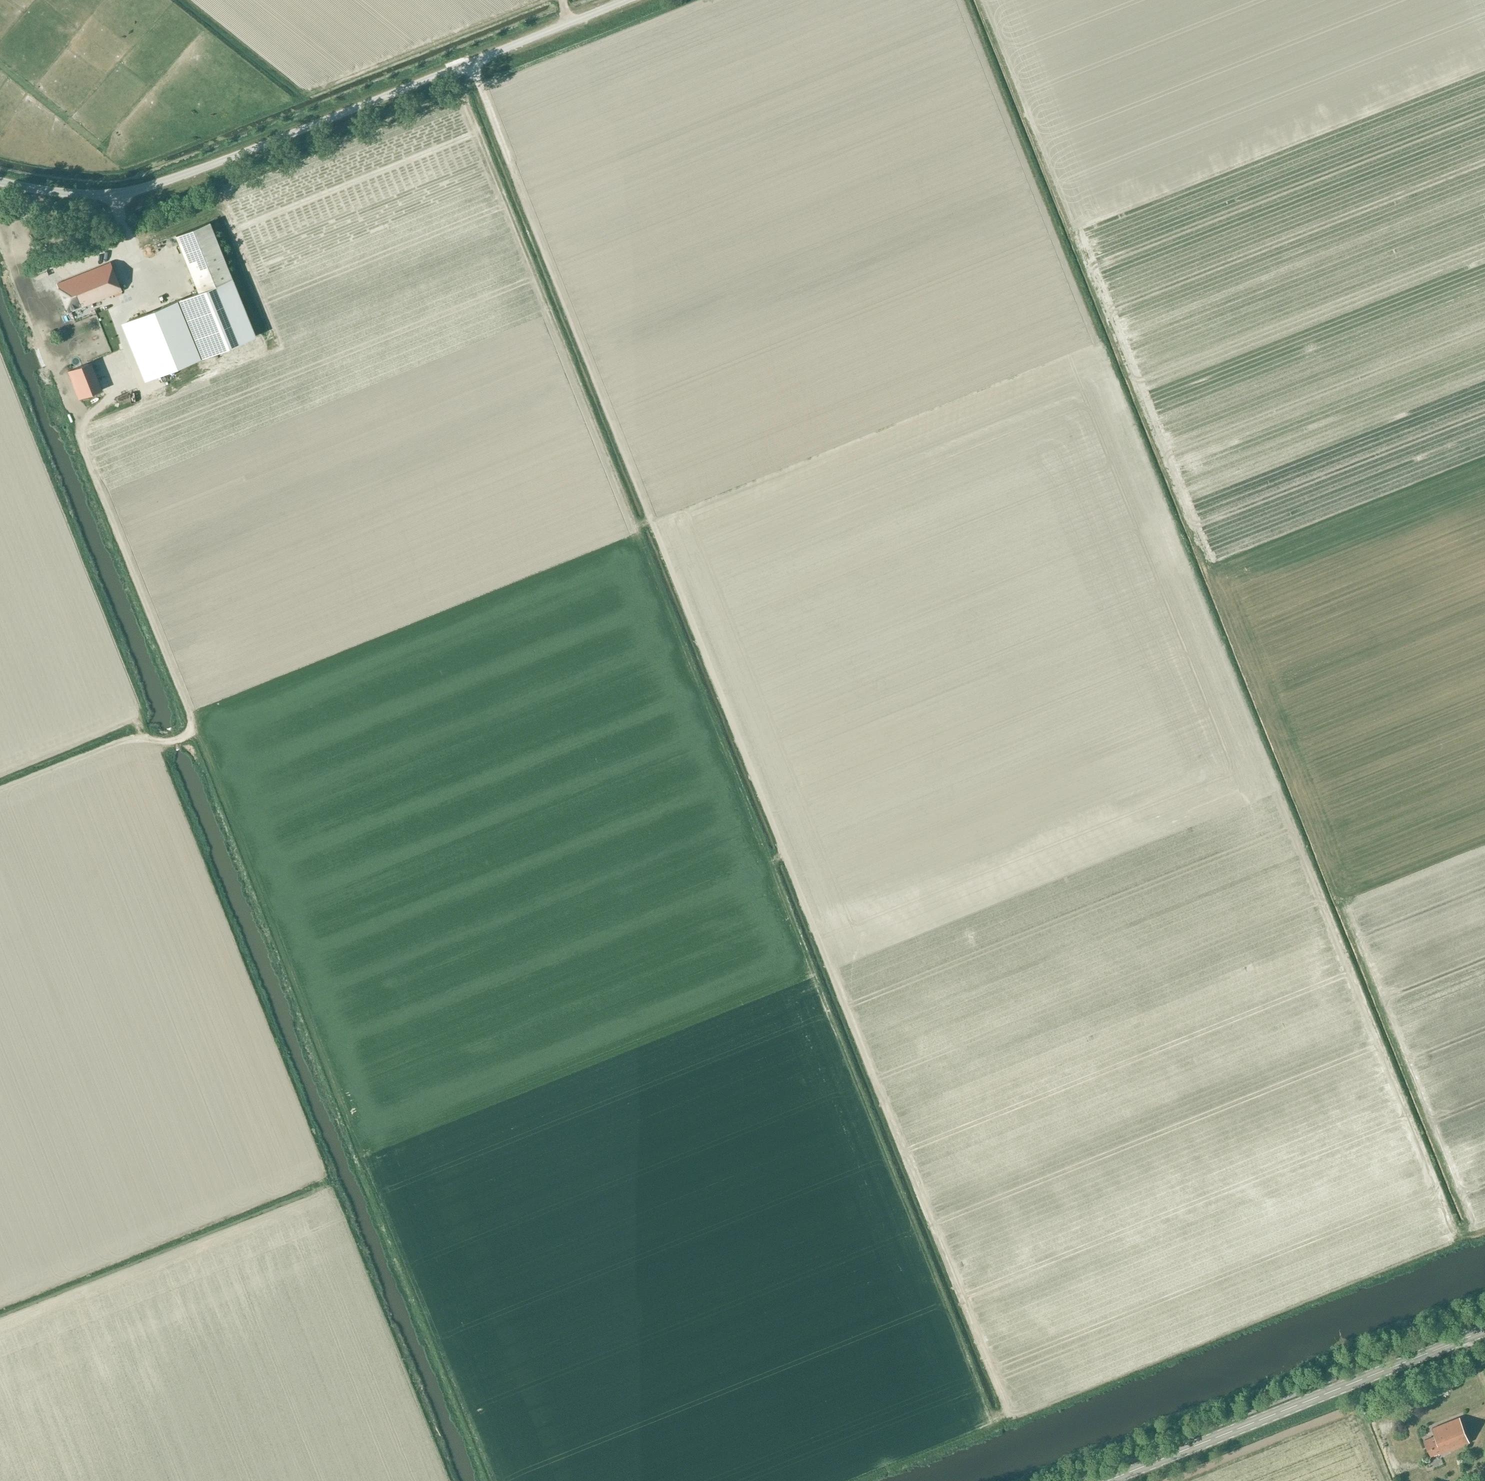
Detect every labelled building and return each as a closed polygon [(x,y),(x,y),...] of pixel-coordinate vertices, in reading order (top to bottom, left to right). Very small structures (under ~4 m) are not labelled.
[(211,225),(178,239),(201,295),(182,303),(205,359),(258,337),(211,225)] [(57,283),(68,312),(122,291),(111,262),(57,283)] [(180,300),(133,319),(157,375),(203,356),(180,300)] [(68,371),(79,398),(103,389),(92,361),(68,371)] [(1425,1440),(1431,1455),(1439,1452),(1440,1454),(1470,1442),(1460,1417),(1432,1428),(1435,1436),(1425,1440)] [(1484,1478),(1484,1469),(1481,1471),(1463,1478),(1464,1480),(1483,1480),(1484,1480),(1484,1478)]
